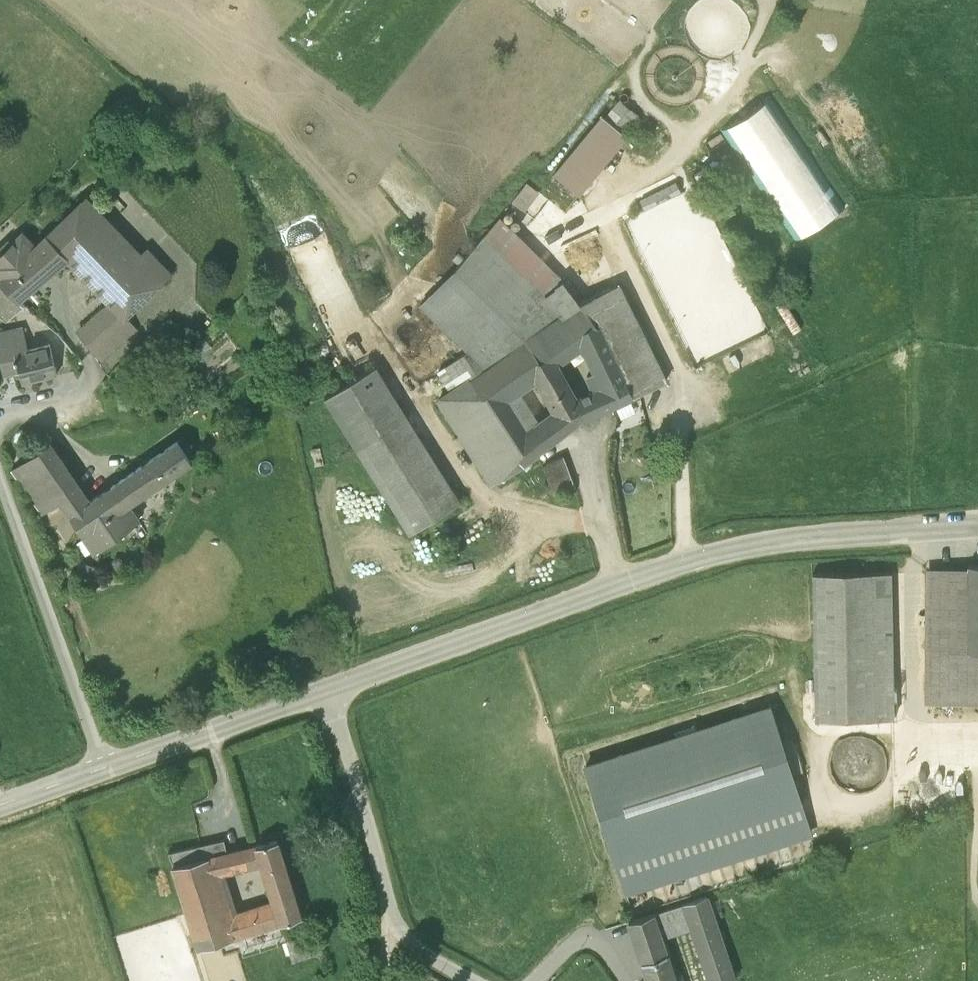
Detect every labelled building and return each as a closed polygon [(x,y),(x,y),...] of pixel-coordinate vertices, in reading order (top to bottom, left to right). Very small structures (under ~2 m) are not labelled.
[(602,115),(553,174),(579,194),(627,136),(602,115)] [(524,209),(540,213),(546,189),(531,185),(524,209)] [(138,257),(84,201),(71,215),(124,270),(138,257)] [(71,215),(69,213),(47,236),(67,257),(111,303),(125,316),(126,315),(148,295),(124,270),(71,215)] [(25,235),(14,246),(24,257),(35,246),(25,235)] [(564,313),(484,235),(455,270),(526,339),(527,340),(548,326),(547,325),(559,317),(564,313)] [(0,281),(0,282),(19,299),(67,257),(47,236),(35,246),(24,257),(0,281)] [(0,254),(0,281),(24,257),(14,246),(11,243),(0,254)] [(138,257),(124,270),(148,295),(171,273),(148,249),(138,257)] [(455,270),(455,269),(421,303),(469,350),(486,367),(526,339),(455,270)] [(0,282),(0,309),(9,319),(24,305),(19,299),(0,282)] [(618,284),(580,302),(564,313),(559,317),(580,347),(585,344),(587,348),(604,337),(633,395),(666,381),(618,284)] [(111,303),(78,332),(92,349),(94,350),(95,350),(125,323),(130,319),(126,315),(125,316),(111,303)] [(559,317),(547,325),(548,326),(527,340),(548,373),(558,368),(557,363),(580,347),(559,317)] [(125,323),(95,350),(102,358),(132,331),(125,323)] [(50,344),(26,350),(21,328),(1,333),(5,349),(1,350),(6,373),(19,369),(22,382),(57,373),(50,344)] [(633,395),(604,337),(587,348),(603,386),(589,392),(577,400),(578,400),(578,401),(577,402),(584,417),(633,395)] [(556,411),(525,434),(503,400),(536,376),(539,379),(548,373),(527,340),(526,339),(486,367),(451,391),(439,399),(491,482),(523,462),(566,430),(556,411)] [(469,350),(438,371),(451,391),(486,367),(469,350)] [(375,365),(324,397),(356,448),(407,416),(375,365)] [(577,400),(558,368),(548,373),(539,379),(556,411),(566,430),(580,419),(584,417),(577,402),(578,401),(578,400),(577,400)] [(407,416),(356,448),(409,533),(460,501),(407,416)] [(177,441),(114,484),(127,504),(190,461),(177,441)] [(114,484),(90,501),(49,443),(29,457),(60,502),(94,551),(138,520),(127,504),(114,484)] [(564,455),(550,460),(544,465),(554,492),(575,484),(564,455)] [(60,502),(29,457),(12,469),(43,514),(60,502)] [(969,562),(969,569),(928,569),(928,697),(977,696),(977,562),(969,562)] [(890,570),(813,572),(815,717),(893,716),(890,570)] [(786,703),(595,754),(633,895),(657,889),(660,902),(714,888),(713,884),(740,877),(736,859),(784,846),(788,859),(825,849),(786,703)] [(224,838),(168,851),(199,946),(225,938),(280,921),(274,901),(226,916),(213,873),(261,861),(256,845),(228,851),(224,838)] [(277,840),(256,845),(261,861),(274,901),(280,921),(300,915),(277,840)] [(684,902),(691,925),(709,980),(725,980),(734,978),(707,894),(684,902)] [(684,902),(654,911),(661,935),(691,925),(684,902)] [(654,911),(629,919),(641,958),(666,950),(661,935),(654,911)] [(199,946),(210,980),(224,980),(238,977),(225,938),(199,946)] [(666,950),(641,958),(647,977),(642,979),(642,980),(676,980),(666,950)]
